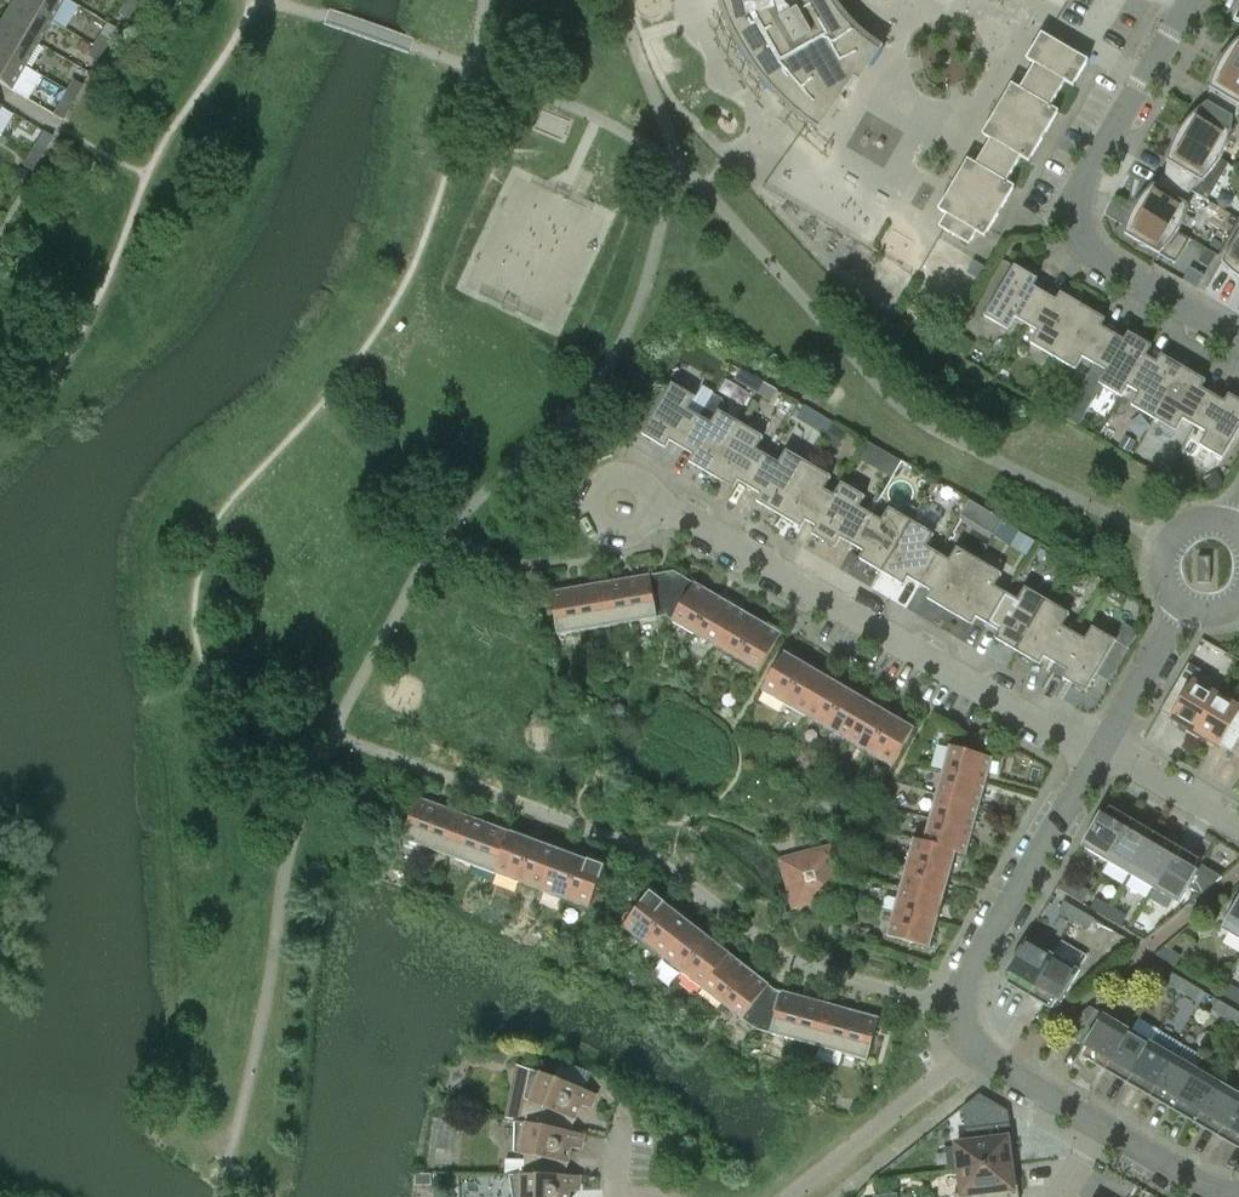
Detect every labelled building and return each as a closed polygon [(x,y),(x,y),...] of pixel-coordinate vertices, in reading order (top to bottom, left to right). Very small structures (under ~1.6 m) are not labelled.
[(37,44),(51,21),(15,0),(13,0),(1,22),(37,44)] [(51,21),(63,0),(15,0),(51,21)] [(139,0),(127,0),(125,4),(134,9),(139,0)] [(725,9),(723,10),(741,43),(739,45),(762,75),(760,77),(788,103),(786,106),(820,129),(855,78),(860,82),(884,47),(861,31),(861,30),(845,15),(846,14),(835,0),(722,0),(725,9)] [(134,9),(125,4),(119,14),(128,19),(134,9)] [(24,66),(37,44),(1,22),(0,23),(0,52),(24,66)] [(1074,87),(1089,61),(1042,34),(1027,60),(1035,65),(1021,90),(1013,85),(983,135),(991,140),(977,165),(968,160),(939,210),(947,215),(940,228),(970,245),(977,233),(986,238),(1015,187),(1007,183),(1022,157),(1030,162),(1059,112),(1051,107),(1066,82),(1074,87)] [(103,51),(109,41),(100,35),(93,46),(103,51)] [(1238,73),(1238,40),(1234,44),(1229,50),(1225,56),(1221,62),(1238,73)] [(80,45),(75,53),(83,59),(89,50),(80,45)] [(103,51),(93,46),(87,56),(96,62),(103,51)] [(10,90),(24,66),(0,52),(0,84),(10,90)] [(1221,62),(1217,68),(1214,75),(1212,82),(1210,89),(1216,92),(1209,104),(1233,118),(1238,114),(1238,73),(1221,62)] [(76,96),(82,86),(73,81),(67,91),(76,96)] [(62,120),(70,107),(76,96),(67,91),(53,114),(62,120)] [(1232,125),(1233,118),(1209,104),(1202,116),(1197,112),(1191,117),(1186,123),(1182,128),(1178,135),(1221,160),(1224,153),(1227,147),(1230,140),(1231,133),(1232,125)] [(1229,164),(1221,160),(1178,135),(1174,141),(1172,148),(1169,155),(1167,162),(1173,165),(1166,177),(1191,191),(1208,200),(1229,164)] [(38,160),(45,150),(35,145),(29,155),(38,160)] [(38,160),(29,155),(23,166),(32,171),(38,160)] [(1190,191),(1191,191),(1166,177),(1159,188),(1154,185),(1149,190),(1144,195),(1139,201),(1135,207),(1178,233),(1182,226),(1184,219),(1187,212),(1189,205),(1190,198),(1190,191)] [(1174,239),(1178,233),(1135,207),(1132,214),(1129,220),(1127,227),(1125,235),(1160,255),(1165,250),(1170,244),(1174,239)] [(1238,277),(1238,234),(1223,262),(1230,270),(1238,277)] [(1206,248),(1198,261),(1209,268),(1217,255),(1206,248)] [(1027,325),(1045,294),(1034,287),(1038,280),(1015,266),(985,317),(1008,331),(1016,318),(1027,325)] [(1045,294),(1027,325),(1039,331),(1031,344),(1054,357),(1084,306),(1082,305),(1082,306),(1061,294),(1057,301),(1045,294)] [(1106,319),(1084,306),(1054,357),(1076,370),(1083,358),(1095,364),(1113,334),(1101,327),(1106,319)] [(1113,334),(1095,364),(1107,371),(1099,384),(1122,397),(1130,385),(1129,384),(1147,354),(1148,354),(1152,347),(1129,333),(1124,341),(1113,334)] [(973,344),(958,335),(949,351),(964,360),(973,344)] [(1158,360),(1148,354),(1147,354),(1129,384),(1130,385),(1141,391),(1132,406),(1154,419),(1184,368),(1183,367),(1182,368),(1161,356),(1158,360)] [(1206,381),(1184,368),(1154,419),(1177,432),(1184,419),(1195,426),(1213,396),(1202,389),(1206,381)] [(759,394),(766,383),(752,376),(749,382),(751,389),(759,394)] [(778,390),(766,383),(759,394),(772,401),(778,390)] [(682,448),(700,417),(689,410),(696,398),(681,389),(673,384),(643,435),(645,436),(646,435),(667,448),(671,441),(682,448)] [(1038,387),(1031,399),(1040,404),(1043,406),(1050,394),(1038,387)] [(690,462),(712,475),(741,424),(723,414),(725,410),(723,400),(713,394),(700,417),(682,448),(694,455),(690,462)] [(1195,426),(1207,433),(1200,445),(1223,459),(1238,432),(1238,402),(1229,396),(1225,402),(1213,396),(1195,426)] [(833,423),(833,422),(819,414),(819,415),(811,428),(825,437),(833,423)] [(764,438),(741,424),(712,475),(713,476),(714,475),(735,487),(738,481),(750,488),(768,457),(756,450),(764,438)] [(838,451),(848,433),(833,425),(823,443),(838,451)] [(1137,444),(1124,437),(1118,447),(1131,454),(1137,444)] [(757,502),(779,515),(809,464),(787,451),(780,464),(768,457),(750,488),(762,494),(757,502)] [(809,464),(779,515),(781,516),(782,515),(803,527),(806,521),(817,527),(818,527),(836,496),(835,496),(824,490),(832,477),(809,464)] [(1213,493),(1226,486),(1218,472),(1205,480),(1213,493)] [(935,483),(928,494),(934,498),(941,487),(935,483)] [(842,484),(835,496),(836,496),(818,527),(817,527),(813,534),(836,548),(840,540),(852,547),(870,516),(858,510),(865,497),(842,484)] [(962,516),(973,522),(982,508),(970,501),(962,516)] [(912,522),(918,511),(911,506),(905,517),(912,522)] [(860,559),(882,572),(912,522),(905,517),(890,509),(881,523),(870,516),(852,547),(863,554),(860,559)] [(934,535),(912,522),(882,572),(884,573),(884,572),(905,584),(909,578),(921,585),(939,554),(927,547),(934,535)] [(1013,547),(1021,533),(1004,522),(995,536),(1013,547)] [(928,599),(950,612),(980,561),(958,548),(950,561),(939,554),(921,585),(932,592),(928,599)] [(1210,583),(1211,557),(1198,557),(1197,583),(1210,583)] [(1002,574),(980,561),(950,612),(952,613),(952,612),(973,624),(977,618),(988,624),(1006,594),(995,587),(1002,574)] [(651,576),(658,618),(666,617),(673,621),(694,584),(674,572),(651,576)] [(650,576),(625,580),(632,623),(658,619),(658,618),(651,576),(650,576)] [(632,623),(625,580),(601,583),(608,628),(632,623)] [(601,583),(576,587),(583,632),(608,628),(601,583)] [(694,584),(673,621),(672,622),(695,635),(717,596),(695,584),(694,584)] [(583,632),(576,587),(551,591),(558,636),(583,632)] [(996,639),(1018,652),(1048,601),(1025,588),(1018,601),(1006,594),(988,624),(1000,631),(996,639)] [(717,596),(695,635),(716,647),(738,609),(717,596)] [(1070,614),(1048,601),(1018,652),(1019,653),(1020,652),(1041,664),(1045,657),(1056,664),(1074,633),(1063,627),(1070,614)] [(738,609),(716,647),(738,660),(760,621),(738,609)] [(760,621),(738,660),(759,673),(782,634),(760,621)] [(1086,640),(1074,633),(1056,664),(1068,671),(1064,678),(1087,692),(1097,675),(1116,641),(1093,628),(1086,640)] [(1110,682),(1129,649),(1116,641),(1097,675),(1110,682)] [(785,704),(807,665),(785,652),(762,691),(785,704)] [(1180,728),(1193,737),(1218,695),(1196,682),(1202,671),(1189,663),(1161,711),(1173,718),(1172,719),(1182,725),(1180,728)] [(829,678),(807,665),(785,704),(806,717),(829,678)] [(850,690),(829,678),(806,717),(827,729),(850,690)] [(871,703),(850,690),(827,729),(849,742),(871,703)] [(1218,695),(1193,737),(1207,745),(1209,741),(1219,746),(1220,745),(1231,752),(1238,739),(1238,707),(1218,695)] [(893,715),(871,703),(849,742),(870,754),(893,715)] [(915,728),(893,715),(870,754),(892,767),(915,728)] [(950,746),(943,771),(987,783),(993,758),(950,746)] [(980,807),(987,783),(943,771),(936,795),(980,807)] [(974,831),(980,807),(936,795),(930,819),(974,831)] [(403,840),(427,849),(443,806),(418,797),(403,840)] [(466,815),(443,806),(427,849),(450,857),(466,815)] [(1082,846),(1108,862),(1130,824),(1109,809),(1105,816),(1101,814),(1082,846)] [(489,824),(466,815),(450,857),(473,866),(489,824)] [(967,856),(974,831),(930,819),(924,842),(923,843),(957,852),(957,853),(967,856)] [(489,824),(473,866),(496,874),(512,832),(489,824)] [(1154,835),(1130,824),(1108,862),(1131,875),(1154,835)] [(496,874),(520,883),(535,841),(512,832),(496,874)] [(1131,875),(1153,889),(1175,851),(1154,835),(1131,875)] [(914,839),(907,864),(951,876),(957,853),(957,852),(923,843),(924,842),(914,839)] [(558,849),(535,841),(520,883),(543,892),(558,849)] [(582,858),(558,849),(543,892),(566,900),(582,858)] [(791,859),(783,861),(795,906),(826,898),(830,897),(840,894),(828,849),(791,859)] [(1179,904),(1189,888),(1201,895),(1223,877),(1202,865),(1199,871),(1195,869),(1199,861),(1175,851),(1153,889),(1179,904)] [(606,867),(582,858),(566,900),(590,909),(606,867)] [(944,900),(951,876),(907,864),(901,888),(944,900)] [(1057,890),(1081,904),(1089,891),(1065,877),(1057,890)] [(901,888),(894,912),(938,924),(944,900),(901,888)] [(644,944),(672,908),(651,892),(624,928),(644,944)] [(1091,908),(1106,917),(1112,907),(1096,898),(1091,908)] [(1222,930),(1238,939),(1238,900),(1222,930)] [(1059,912),(1074,920),(1080,910),(1064,902),(1059,912)] [(1112,907),(1106,917),(1121,926),(1127,916),(1112,907)] [(644,944),(663,959),(691,923),(672,908),(644,944)] [(1080,910),(1074,920),(1089,929),(1095,919),(1080,910)] [(938,924),(894,912),(887,937),(931,948),(938,924)] [(711,939),(691,923),(663,959),(683,974),(711,939)] [(683,974),(702,989),(730,954),(711,939),(683,974)] [(1007,982),(1031,993),(1054,955),(1027,939),(1008,972),(1012,974),(1007,982)] [(1166,948),(1156,955),(1175,966),(1181,956),(1166,948)] [(750,969),(730,954),(702,989),(722,1004),(750,969)] [(1080,970),(1054,955),(1031,993),(1052,1008),(1057,1001),(1061,1003),(1080,970)] [(1160,979),(1166,969),(1150,960),(1141,968),(1160,979)] [(750,969),(722,1004),(742,1020),(743,1019),(755,1029),(775,990),(769,986),(770,985),(750,969)] [(1167,983),(1181,992),(1187,982),(1173,973),(1167,983)] [(1203,991),(1187,982),(1181,992),(1198,1001),(1203,991)] [(1238,1004),(1238,990),(1233,987),(1228,997),(1238,1004)] [(775,990),(755,1029),(771,1033),(771,1035),(796,1041),(808,998),(783,991),(782,992),(775,990)] [(831,1004),(808,998),(796,1041),(819,1048),(831,1004)] [(1212,1010),(1227,1019),(1233,1009),(1218,1000),(1212,1010)] [(855,1011),(831,1004),(819,1048),(843,1055),(855,1011)] [(1084,1056),(1108,1067),(1130,1030),(1091,1007),(1060,1032),(1088,1049),(1084,1056)] [(1233,1009),(1227,1019),(1238,1026),(1238,1012),(1233,1009)] [(880,1018),(855,1011),(843,1055),(868,1061),(880,1018)] [(1152,1043),(1130,1030),(1108,1067),(1129,1083),(1152,1043)] [(1129,1083),(1152,1095),(1175,1056),(1182,1044),(1159,1031),(1152,1043),(1129,1083)] [(1182,1044),(1175,1056),(1152,1095),(1175,1108),(1198,1069),(1205,1058),(1182,1044)] [(531,1071),(521,1122),(570,1132),(573,1120),(575,1121),(582,1105),(591,1108),(597,1095),(520,1064),(519,1066),(531,1071)] [(1175,1108),(1198,1120),(1221,1082),(1198,1069),(1175,1108)] [(1221,1082),(1198,1120),(1220,1136),(1238,1103),(1238,1093),(1221,1082)] [(1220,1136),(1238,1147),(1238,1103),(1220,1136)] [(585,1135),(570,1132),(521,1122),(504,1118),(503,1120),(516,1123),(515,1152),(522,1153),(521,1155),(525,1156),(525,1175),(565,1176),(566,1164),(568,1164),(572,1147),(582,1149),(585,1135)] [(960,1170),(1007,1164),(1011,1164),(1010,1154),(1014,1153),(1010,1124),(966,1129),(968,1143),(957,1145),(960,1170)] [(1007,1164),(960,1170),(963,1194),(955,1195),(955,1196),(1019,1196),(1016,1173),(1012,1174),(1011,1164),(1007,1164)] [(432,1174),(416,1175),(416,1186),(432,1186),(432,1174)] [(514,1196),(569,1196),(570,1191),(580,1191),(580,1176),(565,1176),(525,1175),(498,1174),(498,1176),(510,1176),(514,1196)]
